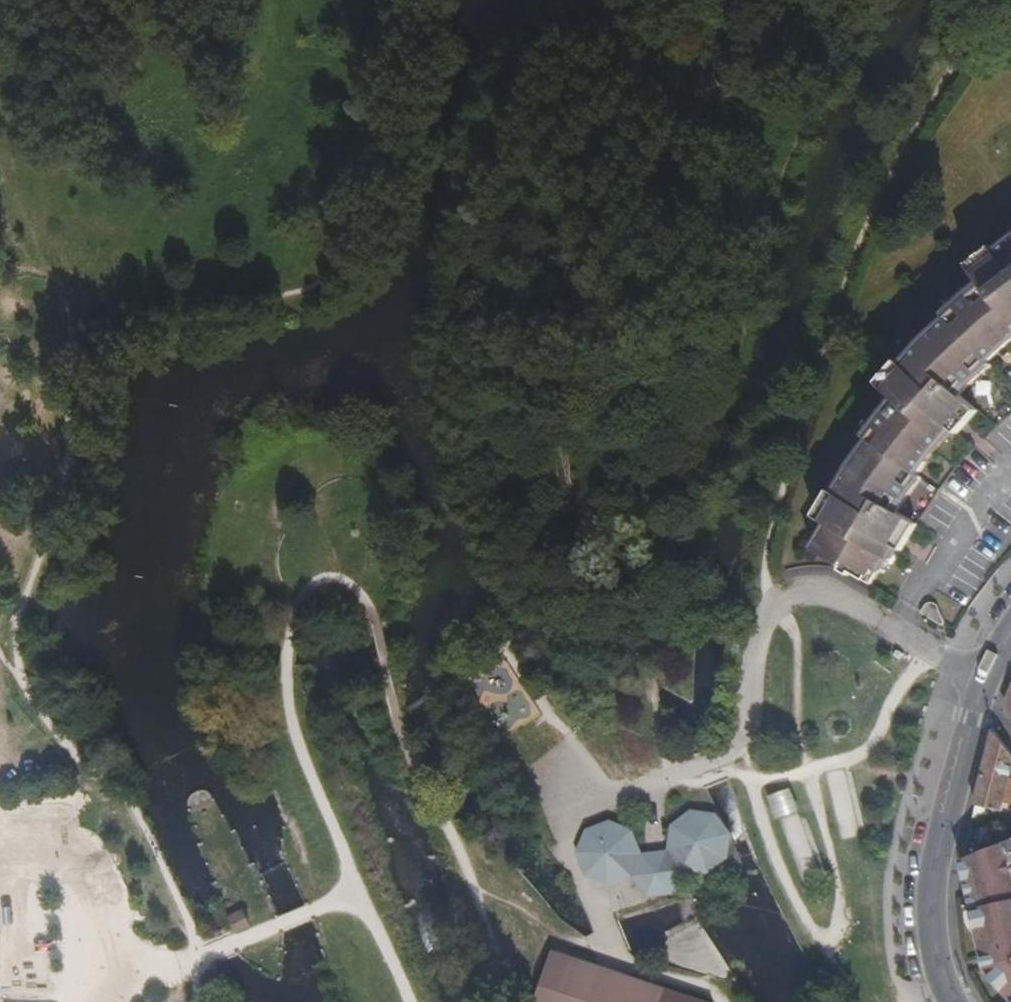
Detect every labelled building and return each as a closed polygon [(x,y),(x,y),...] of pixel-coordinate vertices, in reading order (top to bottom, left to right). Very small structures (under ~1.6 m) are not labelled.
[(951,319),(991,364),(1010,346),(1010,241),(976,267),(975,269),(985,284),(948,316),(951,319)] [(870,436),(873,439),(921,476),(940,450),(958,430),(977,408),(965,396),(995,367),(991,364),(951,319),(928,340),(887,386),(900,398),(887,413),(875,428),(870,436)] [(971,424),(982,412),(977,408),(958,430),(963,435),(971,424)] [(925,479),(921,476),(873,439),(851,470),(822,517),(828,524),(814,547),(872,582),(888,558),(892,560),(899,548),(916,520),(902,511),(925,479)] [(946,522),(955,508),(939,499),(930,513),(946,522)] [(911,537),(920,523),(916,520),(899,548),(903,550),(911,537)] [(924,607),(920,613),(939,626),(940,626),(942,626),(944,624),(944,621),(938,604),(935,602),(930,602),(927,604),(924,607)] [(1004,815),(1010,783),(1010,752),(999,735),(994,733),(976,805),(975,808),(1004,815)] [(800,784),(787,788),(791,804),(805,801),(800,784)] [(628,815),(573,833),(591,889),(636,874),(646,903),(683,891),(679,879),(736,860),(718,806),(663,824),(671,847),(641,856),(628,815)] [(969,858),(963,861),(993,971),(1010,995),(1010,842),(969,858)] [(245,921),(233,927),(235,933),(239,940),(252,934),(245,921)] [(555,955),(540,1001),(698,1001),(555,955)]
